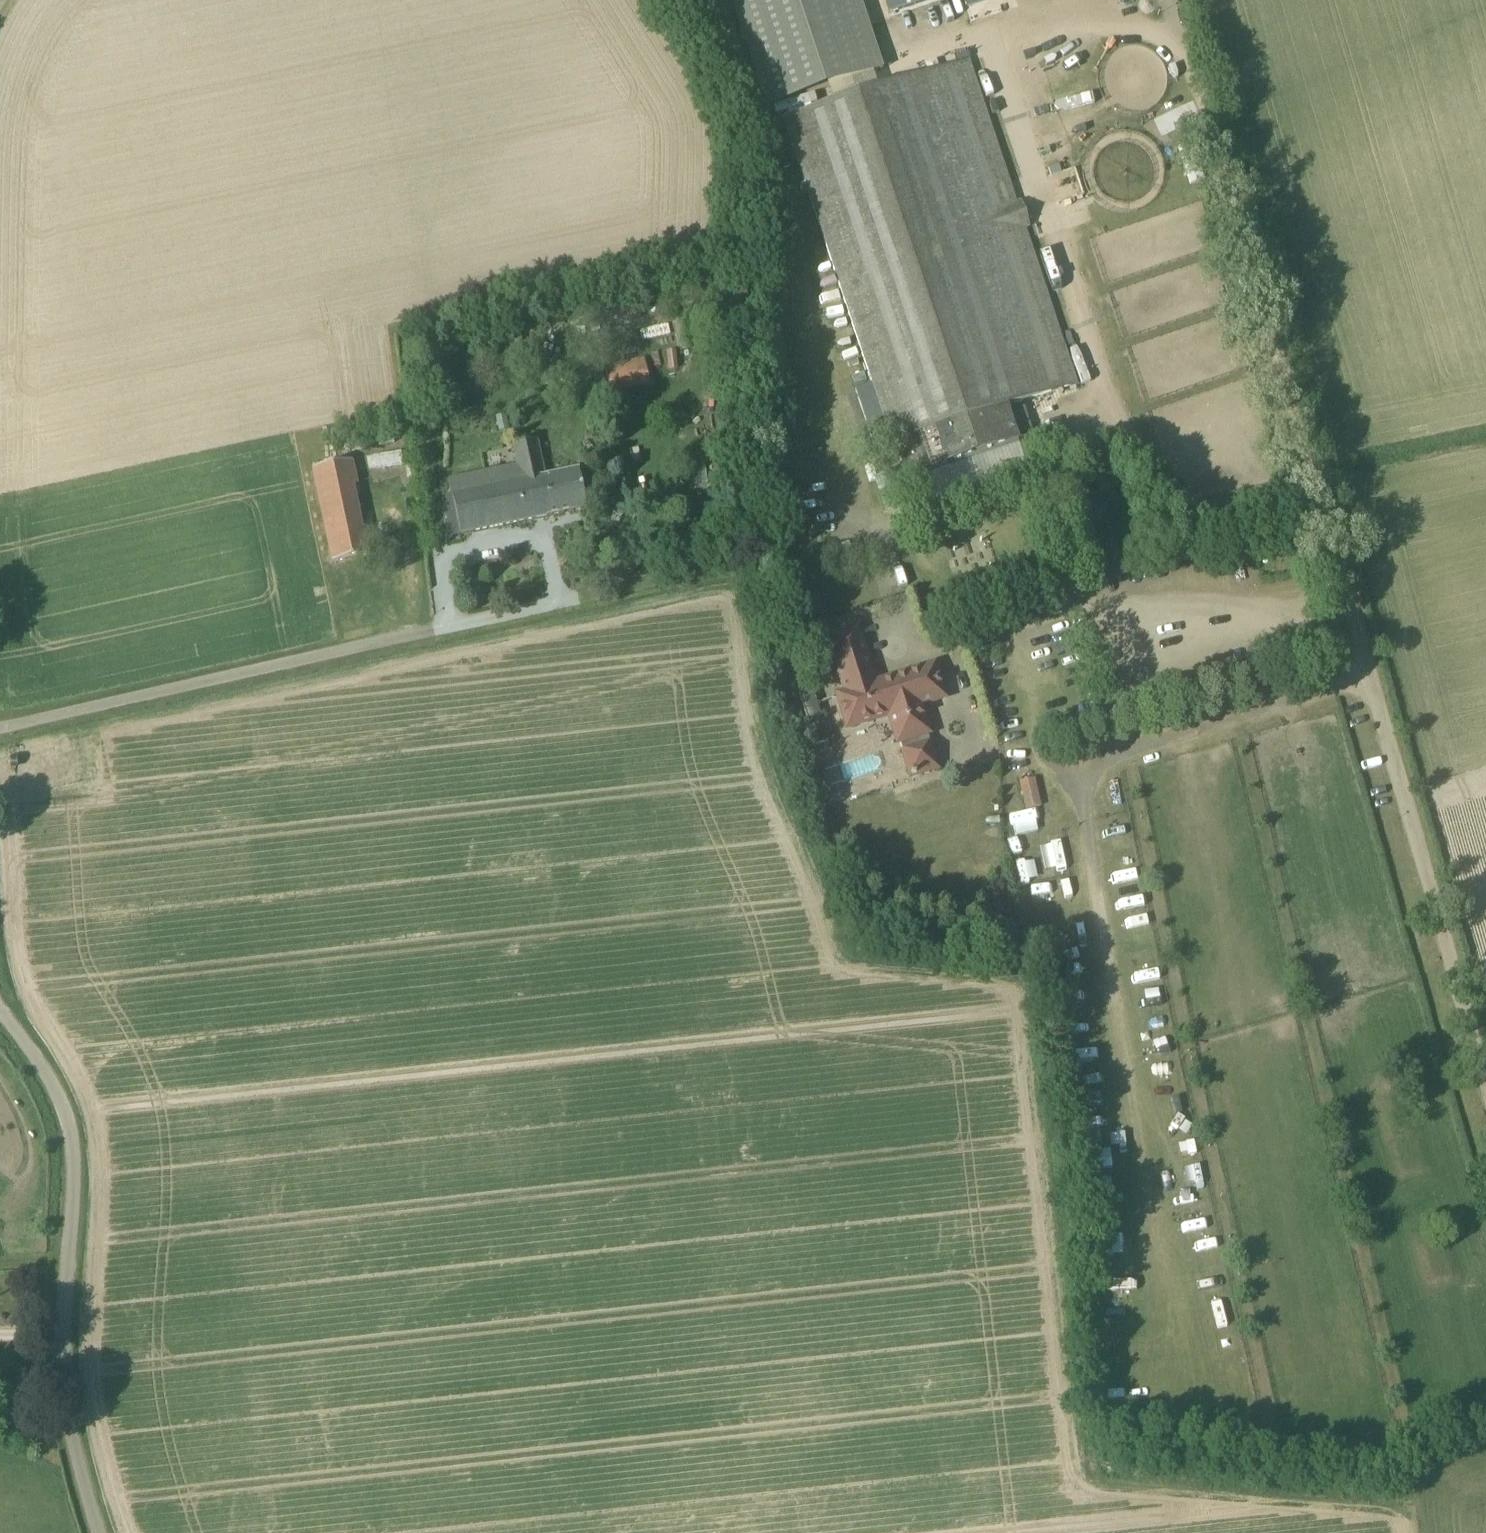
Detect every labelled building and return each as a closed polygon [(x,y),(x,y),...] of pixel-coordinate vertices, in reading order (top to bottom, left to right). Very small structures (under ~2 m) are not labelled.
[(765,101),(828,81),(873,66),(882,63),(879,53),(861,0),(732,0),(765,101)] [(883,15),(935,0),(879,0),(883,15)] [(967,22),(1021,7),(1019,0),(961,0),(967,22)] [(907,478),(934,468),(958,461),(1018,441),(1017,439),(1032,434),(1024,408),(1009,413),(1006,404),(1076,381),(1025,225),(1031,223),(1022,197),(1016,199),(969,57),(782,119),(893,446),(896,445),(907,478)] [(650,385),(645,357),(605,365),(611,393),(650,385)] [(537,441),(513,446),(517,466),(449,480),(460,535),(586,509),(578,470),(545,477),(537,441)] [(353,460),(312,469),(313,470),(333,561),(332,561),(332,563),(373,554),(372,553),(367,530),(363,531),(354,486),(357,485),(352,462),(353,462),(353,460)] [(992,574),(981,536),(947,545),(957,583),(992,574)] [(874,685),(857,630),(830,638),(848,694),(840,696),(849,726),(891,713),(911,777),(938,769),(918,704),(943,696),(934,667),(874,685)] [(812,746),(829,741),(821,716),(813,689),(800,694),(808,719),(803,720),(812,746)] [(1024,809),(1041,804),(1033,776),(1016,781),(1024,809)] [(1050,807),(1003,813),(1005,824),(1052,818),(1050,807)] [(1113,874),(1132,868),(1125,846),(1106,852),(1113,874)] [(1166,1032),(1146,1036),(1152,1061),(1171,1057),(1166,1032)]
